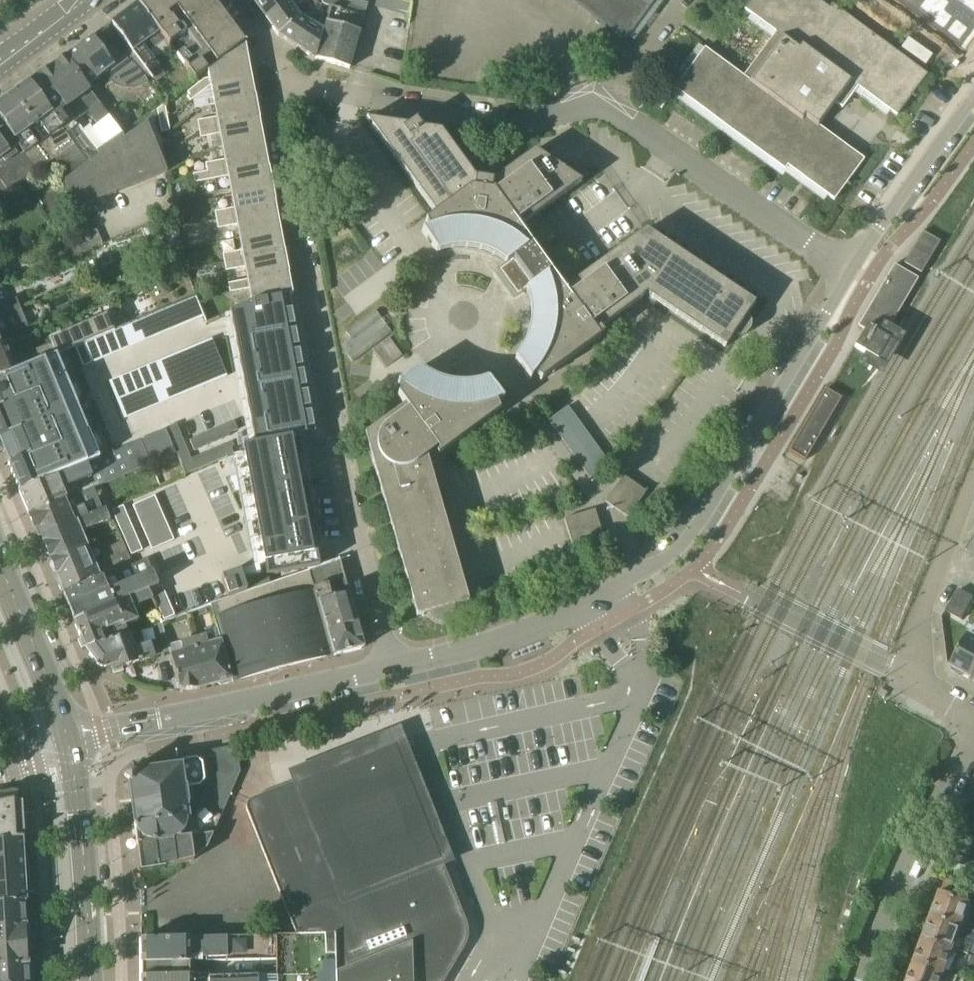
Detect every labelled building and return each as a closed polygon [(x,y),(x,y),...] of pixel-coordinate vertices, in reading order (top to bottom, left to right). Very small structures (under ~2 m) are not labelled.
[(245,44),(213,0),(143,0),(138,4),(166,40),(170,45),(186,33),(183,28),(179,27),(172,18),(171,19),(168,15),(177,9),(217,63),(218,64),(245,44)] [(290,0),(256,0),(254,2),(266,18),(290,0)] [(311,0),(290,0),(266,18),(279,35),(301,18),(296,11),(298,8),(299,9),(311,0)] [(327,4),(332,6),(342,9),(346,0),(323,0),(327,4)] [(369,3),(358,0),(347,0),(345,9),(366,14),(369,3)] [(576,4),(626,41),(656,0),(571,0),(576,4)] [(833,5),(830,9),(819,0),(752,0),(746,9),(777,32),(744,76),(705,48),(675,89),(785,170),(788,166),(835,200),(865,159),(818,125),(835,102),(843,108),(859,87),(897,115),(928,74),(833,5)] [(972,38),(973,36),(973,0),(921,0),(972,38)] [(131,49),(133,48),(155,77),(158,82),(167,75),(150,52),(166,40),(138,4),(113,22),(112,23),(131,49)] [(342,11),(342,9),(332,6),(327,22),(324,29),(316,59),(350,69),(365,18),(342,11)] [(316,59),(324,29),(314,24),(320,10),(315,8),(301,18),(279,35),(314,59),(316,59)] [(133,48),(131,49),(124,55),(119,52),(113,50),(107,48),(101,46),(94,37),(66,57),(88,87),(105,75),(112,82),(115,85),(120,87),(126,89),(130,89),(136,88),(141,86),(146,84),(155,77),(133,48)] [(188,92),(190,95),(189,96),(192,101),(212,87),(252,79),(245,44),(218,64),(217,63),(208,69),(210,79),(205,79),(195,87),(188,92)] [(122,134),(88,87),(66,57),(43,74),(68,108),(75,117),(86,109),(96,122),(84,130),(99,150),(122,134)] [(200,61),(188,70),(195,80),(207,71),(200,61)] [(84,130),(75,117),(68,108),(43,74),(31,83),(87,159),(63,176),(77,210),(167,172),(145,117),(122,134),(99,150),(84,130)] [(207,103),(255,94),(252,79),(212,87),(214,99),(207,100),(207,103)] [(63,176),(87,159),(31,83),(0,106),(0,120),(38,170),(56,157),(63,176)] [(200,129),(259,118),(255,94),(207,103),(208,106),(216,105),(218,117),(198,121),(200,129)] [(160,121),(168,118),(165,104),(157,110),(160,121)] [(168,118),(160,121),(162,133),(170,131),(168,118)] [(224,147),(263,139),(259,118),(200,129),(201,138),(221,134),(224,147)] [(409,126),(367,119),(436,214),(426,221),(429,229),(422,232),(437,252),(446,250),(455,248),(464,248),(474,249),(483,251),(492,254),(500,258),(507,264),(498,270),(518,296),(527,290),(528,299),(529,308),(529,317),(528,326),(527,336),(524,344),(520,353),(515,360),(530,381),(535,375),(542,381),(601,338),(596,332),(647,295),(725,348),(734,336),(738,337),(740,337),(742,337),(745,336),(746,335),(749,332),(751,328),(752,325),(752,323),(751,321),(750,319),(748,315),(755,303),(646,230),(565,289),(558,279),(520,227),(582,182),(535,150),(493,181),(476,178),(441,131),(422,128),(417,120),(409,126)] [(38,170),(0,120),(0,179),(9,192),(38,170)] [(208,172),(267,161),(263,139),(224,147),(226,160),(206,164),(208,172)] [(232,193),(272,185),(267,161),(208,172),(193,174),(195,183),(229,177),(232,193)] [(9,192),(0,179),(0,198),(9,192)] [(217,220),(276,209),(272,185),(232,193),(235,208),(215,212),(217,220)] [(241,238),(280,230),(276,209),(217,220),(218,228),(238,225),(241,238)] [(225,263),(284,252),(280,230),(241,238),(243,251),(223,254),(225,263)] [(924,232),(905,265),(922,275),(941,242),(924,232)] [(182,246),(155,256),(161,273),(188,263),(182,246)] [(248,280),(288,272),(284,252),(225,263),(226,271),(246,268),(248,280)] [(919,279),(901,269),(895,265),(858,326),(865,330),(855,347),(877,360),(889,340),(884,338),(919,279)] [(253,302),(293,294),(288,272),(248,280),(238,282),(229,283),(231,293),(250,289),(253,302)] [(237,309),(230,312),(255,444),(258,444),(263,443),(272,441),(300,436),(316,433),(314,426),(312,412),(311,412),(311,408),(308,391),(307,388),(304,371),(303,368),(303,367),(303,366),(300,352),(300,350),(299,347),(300,347),(299,345),(298,337),(297,332),(296,331),(296,330),(295,327),(296,327),(295,325),(292,310),(291,301),(289,295),(253,302),(237,309)] [(21,310),(16,299),(0,306),(0,318),(21,310)] [(24,306),(29,322),(44,317),(39,301),(24,306)] [(12,343),(31,335),(21,310),(0,318),(0,348),(12,343)] [(356,355),(393,334),(378,310),(342,331),(356,355)] [(114,332),(107,315),(50,339),(52,344),(18,358),(12,343),(0,348),(0,379),(56,356),(114,332)] [(386,366),(403,356),(392,337),(375,347),(386,366)] [(0,379),(0,443),(4,452),(3,452),(4,452),(9,465),(10,467),(20,491),(100,458),(97,451),(92,438),(90,433),(89,431),(88,431),(86,425),(81,414),(78,408),(79,408),(78,405),(77,405),(76,402),(76,401),(76,400),(70,387),(70,386),(69,387),(68,383),(68,381),(67,380),(64,374),(59,361),(56,356),(0,379)] [(398,395),(406,405),(438,449),(441,454),(500,411),(497,403),(504,400),(489,380),(480,383),(471,384),(462,385),(452,384),(443,382),(434,378),(426,374),(419,369),(398,384),(404,388),(398,395)] [(826,389),(789,451),(806,461),(842,398),(826,389)] [(438,449),(406,405),(365,434),(418,616),(431,612),(434,616),(435,617),(437,619),(440,619),(442,620),(446,619),(450,617),(452,616),(453,614),(454,612),(455,610),(455,606),(469,602),(427,457),(438,449)] [(591,479),(593,477),(611,465),(569,406),(551,419),(549,421),(591,479)] [(235,421),(226,425),(229,434),(239,430),(235,421)] [(177,424),(167,428),(168,430),(170,436),(180,432),(177,424)] [(226,425),(219,428),(223,439),(230,436),(229,434),(226,425)] [(219,428),(211,431),(216,442),(223,439),(219,428)] [(152,462),(177,452),(176,452),(173,444),(170,436),(168,430),(165,431),(155,435),(100,458),(20,491),(29,514),(67,498),(152,462)] [(211,431),(204,434),(209,445),(216,442),(211,431)] [(180,432),(170,436),(173,444),(183,439),(180,432)] [(204,434),(197,437),(202,448),(209,445),(204,434)] [(247,468),(240,470),(241,470),(247,469),(251,490),(245,491),(245,492),(251,491),(252,498),(255,511),(249,512),(249,513),(255,512),(259,532),(253,533),(253,534),(259,533),(263,553),(257,554),(257,555),(260,555),(263,554),(263,555),(267,575),(269,575),(269,576),(305,569),(305,566),(320,564),(300,460),(301,460),(304,459),(303,452),(300,436),(272,441),(263,443),(258,444),(255,444),(249,445),(242,446),(243,449),(244,455),(245,458),(245,460),(247,468)] [(197,437),(190,440),(195,451),(202,448),(197,437)] [(183,439),(173,444),(176,452),(187,447),(183,439)] [(229,444),(221,447),(226,458),(231,456),(228,450),(231,449),(229,444)] [(187,447),(176,452),(177,452),(180,459),(190,455),(187,447)] [(221,447),(214,450),(219,461),(226,458),(221,447)] [(214,450),(207,453),(211,464),(219,461),(214,450)] [(207,453),(199,456),(204,467),(211,464),(207,453)] [(190,455),(180,459),(187,475),(196,470),(192,459),(190,455)] [(199,456),(192,459),(196,470),(204,467),(199,456)] [(167,472),(154,477),(158,487),(171,482),(167,472)] [(629,518),(637,506),(647,492),(624,476),(606,502),(629,518)] [(155,496),(133,506),(152,550),(175,540),(155,496)] [(39,537),(90,515),(85,504),(71,510),(67,498),(29,514),(30,514),(30,515),(29,515),(35,530),(36,529),(39,537)] [(124,506),(113,511),(132,555),(143,550),(124,506)] [(82,531),(111,519),(106,508),(90,515),(39,537),(39,538),(42,536),(45,542),(45,543),(46,546),(44,549),(46,555),(50,555),(51,558),(87,543),(82,531)] [(573,545),(590,540),(604,537),(595,510),(565,519),(573,545)] [(973,554),(973,537),(966,549),(973,554)] [(63,594),(133,565),(123,542),(109,548),(103,570),(99,572),(87,543),(51,558),(53,562),(51,565),(53,571),(56,572),(58,575),(61,581),(58,582),(63,594)] [(74,622),(148,590),(159,586),(148,559),(133,565),(63,594),(74,622)] [(311,571),(333,655),(364,646),(341,561),(311,571)] [(233,682),(333,655),(311,571),(237,595),(212,604),(222,641),(233,682)] [(232,574),(222,578),(228,598),(237,595),(270,584),(269,576),(269,575),(267,575),(243,579),(240,572),(232,574)] [(162,586),(151,591),(164,620),(175,615),(162,586)] [(973,598),(973,596),(960,589),(946,611),(962,620),(973,598)] [(134,606),(152,599),(148,590),(74,622),(86,649),(129,634),(126,626),(140,620),(134,606)] [(155,657),(151,643),(135,647),(131,633),(129,634),(86,649),(97,664),(100,667),(104,668),(107,668),(112,666),(114,674),(124,671),(123,668),(155,657)] [(970,634),(952,666),(953,667),(954,672),(961,676),(961,675),(966,674),(973,679),(973,678),(973,636),(970,634)] [(233,682),(222,641),(210,644),(208,635),(195,638),(197,645),(206,686),(217,683),(221,685),(233,682)] [(197,688),(206,686),(197,645),(195,638),(183,642),(186,651),(171,655),(180,690),(197,689),(197,688)] [(597,668),(588,670),(584,671),(587,685),(600,682),(597,668)] [(247,810),(296,934),(297,935),(335,934),(336,980),(444,980),(464,949),(465,946),(467,943),(468,939),(468,936),(468,932),(468,928),(467,925),(466,921),(409,777),(395,742),(392,743),(393,746),(378,752),(377,749),(373,751),(374,754),(359,760),(358,757),(355,758),(356,761),(340,767),(339,764),(336,765),(337,768),(322,774),(321,772),(318,773),(319,776),(303,782),(302,779),(252,799),(249,801),(247,804),(247,807),(247,810)] [(197,759),(184,761),(180,766),(138,772),(132,767),(125,777),(131,782),(134,807),(136,822),(136,821),(137,825),(135,825),(142,871),(166,868),(166,867),(195,860),(195,859),(208,848),(241,772),(236,746),(210,751),(215,773),(200,808),(188,837),(172,839),(179,833),(182,830),(185,826),(187,820),(189,820),(187,803),(187,802),(186,788),(200,787),(203,763),(197,759)] [(24,838),(21,799),(21,796),(18,793),(15,792),(12,791),(0,794),(0,839),(24,838)] [(973,849),(973,842),(964,836),(957,849),(970,857),(973,849)] [(26,870),(24,838),(0,839),(0,871),(26,870)] [(949,868),(973,879),(973,862),(956,854),(949,868)] [(28,901),(26,870),(0,871),(0,903),(24,901),(24,902),(28,901)] [(933,915),(962,926),(971,903),(968,902),(972,889),(946,879),(941,892),(933,915)] [(24,902),(24,901),(0,903),(0,928),(25,927),(25,926),(25,917),(28,914),(28,906),(24,903),(24,902)] [(962,926),(933,915),(924,938),(954,949),(969,954),(973,941),(973,930),(962,926)] [(30,931),(26,928),(26,926),(25,926),(25,927),(0,928),(0,960),(28,958),(27,942),(30,939),(30,931)] [(144,939),(141,938),(141,969),(142,980),(336,980),(335,934),(297,935),(296,934),(144,939)] [(946,972),(946,971),(954,949),(924,938),(916,961),(946,972)] [(28,963),(28,958),(0,960),(0,980),(28,980),(32,976),(32,968),(28,965),(27,964),(28,964),(28,963)] [(946,971),(946,972),(916,961),(908,980),(965,980),(966,979),(946,971)]
